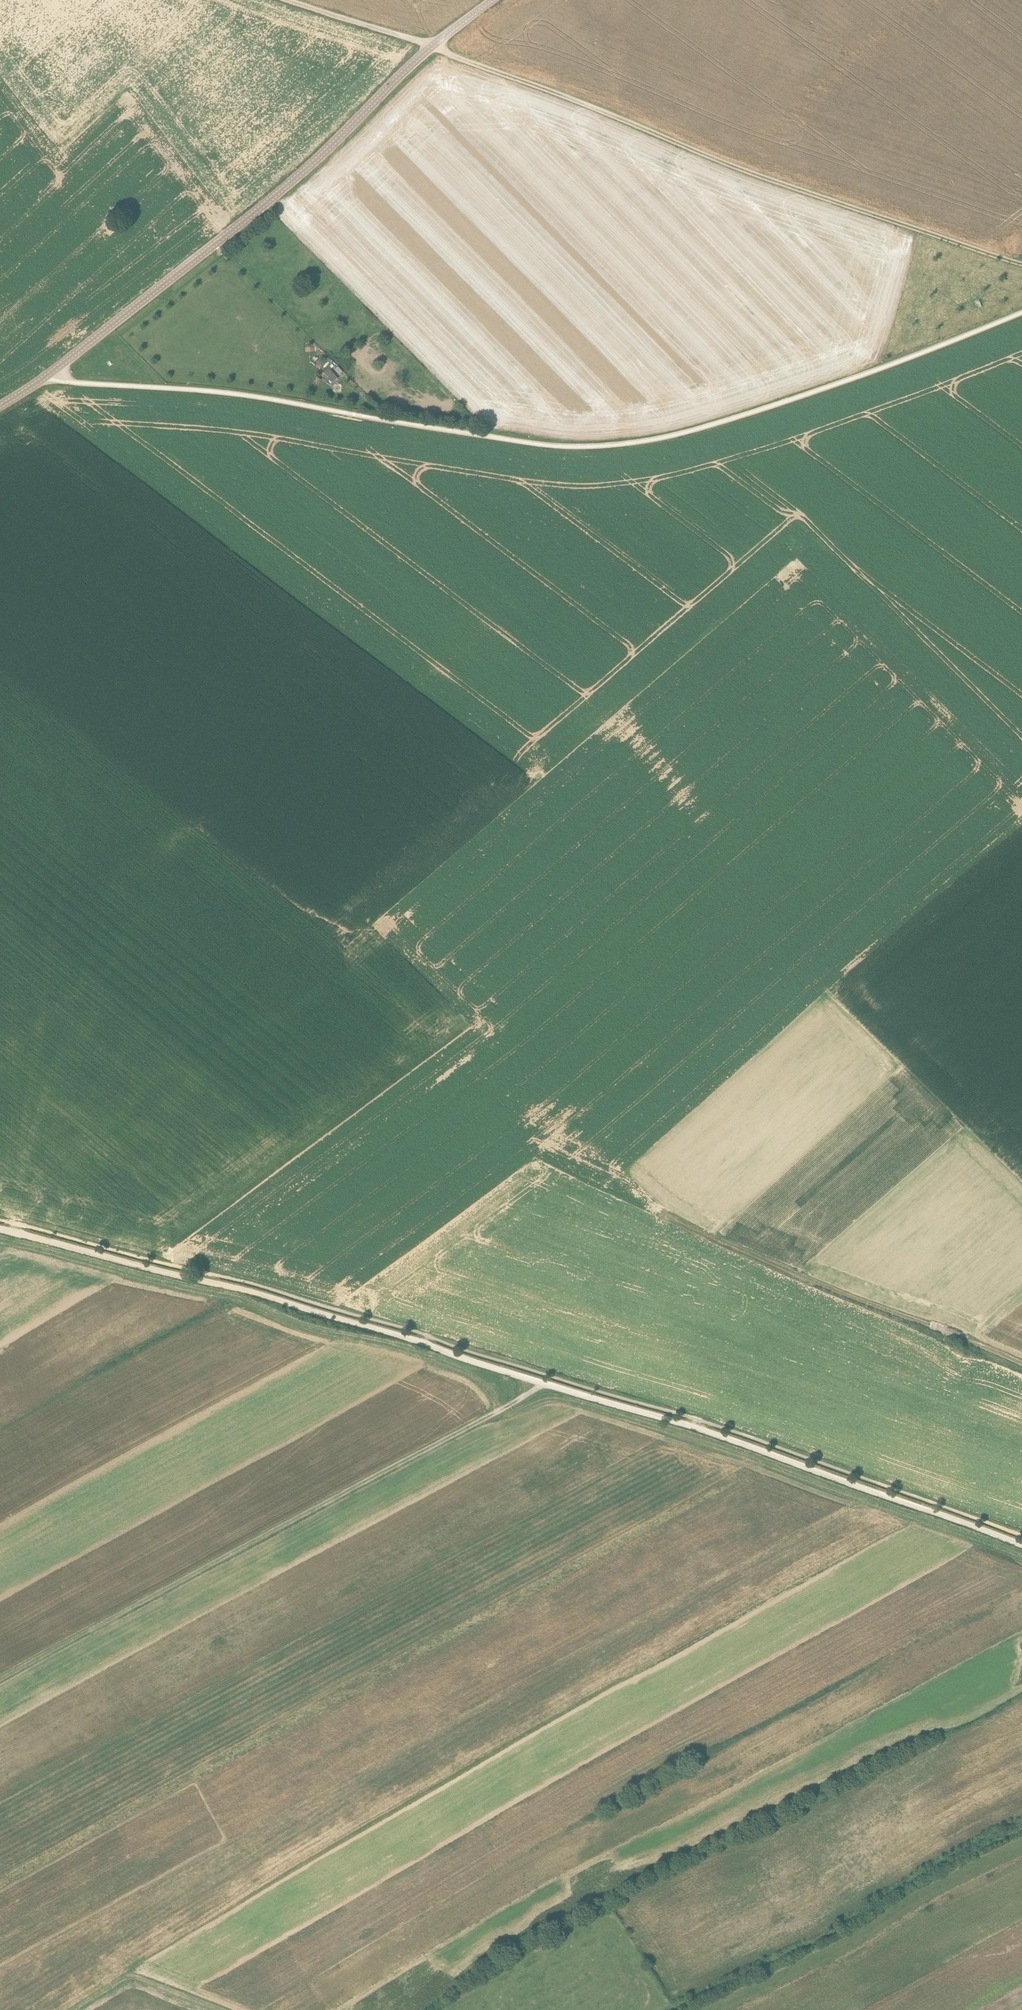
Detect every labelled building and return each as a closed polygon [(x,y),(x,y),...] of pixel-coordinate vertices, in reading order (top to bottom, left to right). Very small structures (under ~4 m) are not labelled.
[(329,369),(324,373),(332,383),(337,378),(329,369)] [(19,1631),(30,1628),(26,1617),(16,1620),(19,1631)] [(499,1712),(511,1708),(507,1697),(495,1701),(499,1712)] [(414,1755),(421,1765),(432,1757),(425,1747),(414,1755)] [(263,1847),(254,1851),(258,1861),(267,1858),(263,1847)] [(90,1936),(79,1942),(85,1953),(96,1946),(90,1936)] [(10,1981),(15,1992),(28,1987),(23,1975),(10,1981)]
